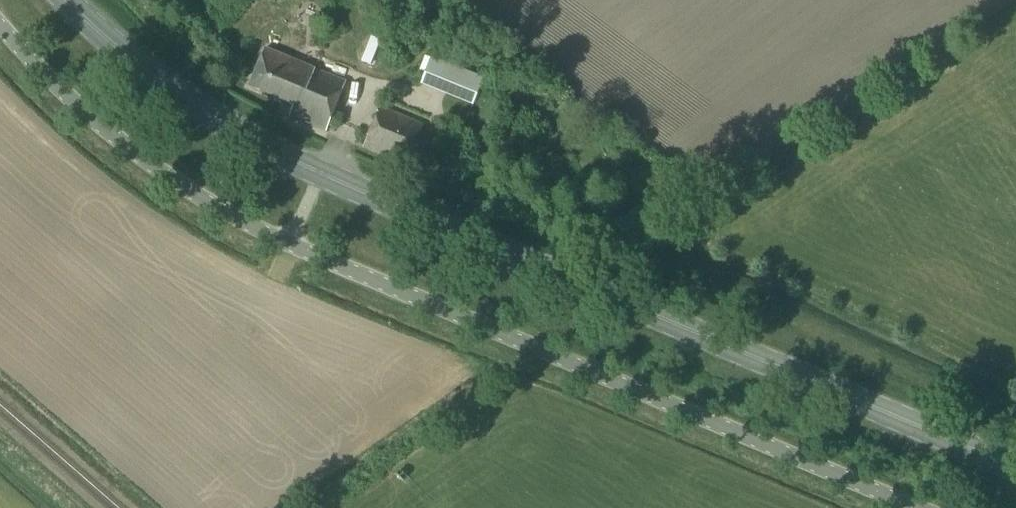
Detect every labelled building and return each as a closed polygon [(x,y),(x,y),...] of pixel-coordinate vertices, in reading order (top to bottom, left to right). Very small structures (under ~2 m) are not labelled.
[(396,45),(403,27),(380,18),(372,35),(396,45)] [(265,50),(249,87),(294,105),(289,116),(326,132),(346,83),(265,50)] [(424,83),(475,102),(485,77),(434,58),(424,83)] [(405,166),(423,126),(381,108),(363,148),(405,166)]
